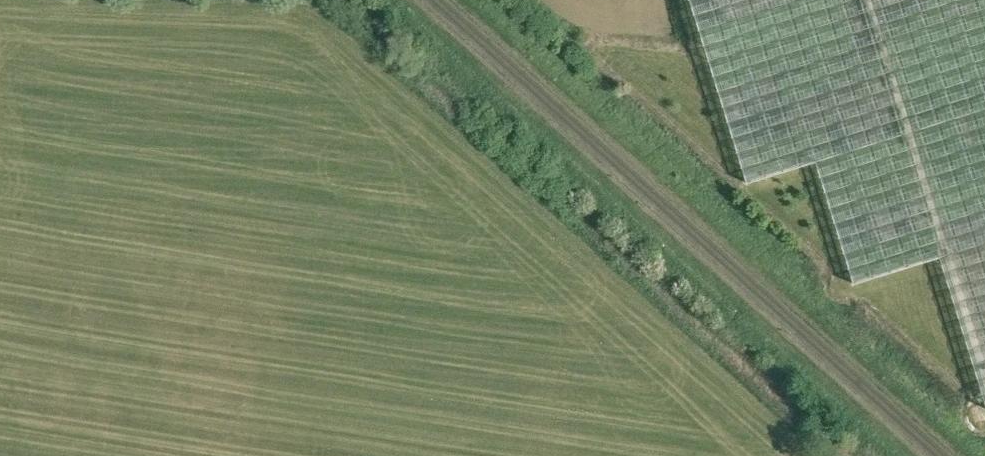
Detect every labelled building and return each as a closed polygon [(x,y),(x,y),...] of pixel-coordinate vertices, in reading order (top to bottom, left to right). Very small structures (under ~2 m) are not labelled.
[(748,181),(816,160),(853,283),(939,257),(984,404),(984,0),(691,0),(748,181)]
